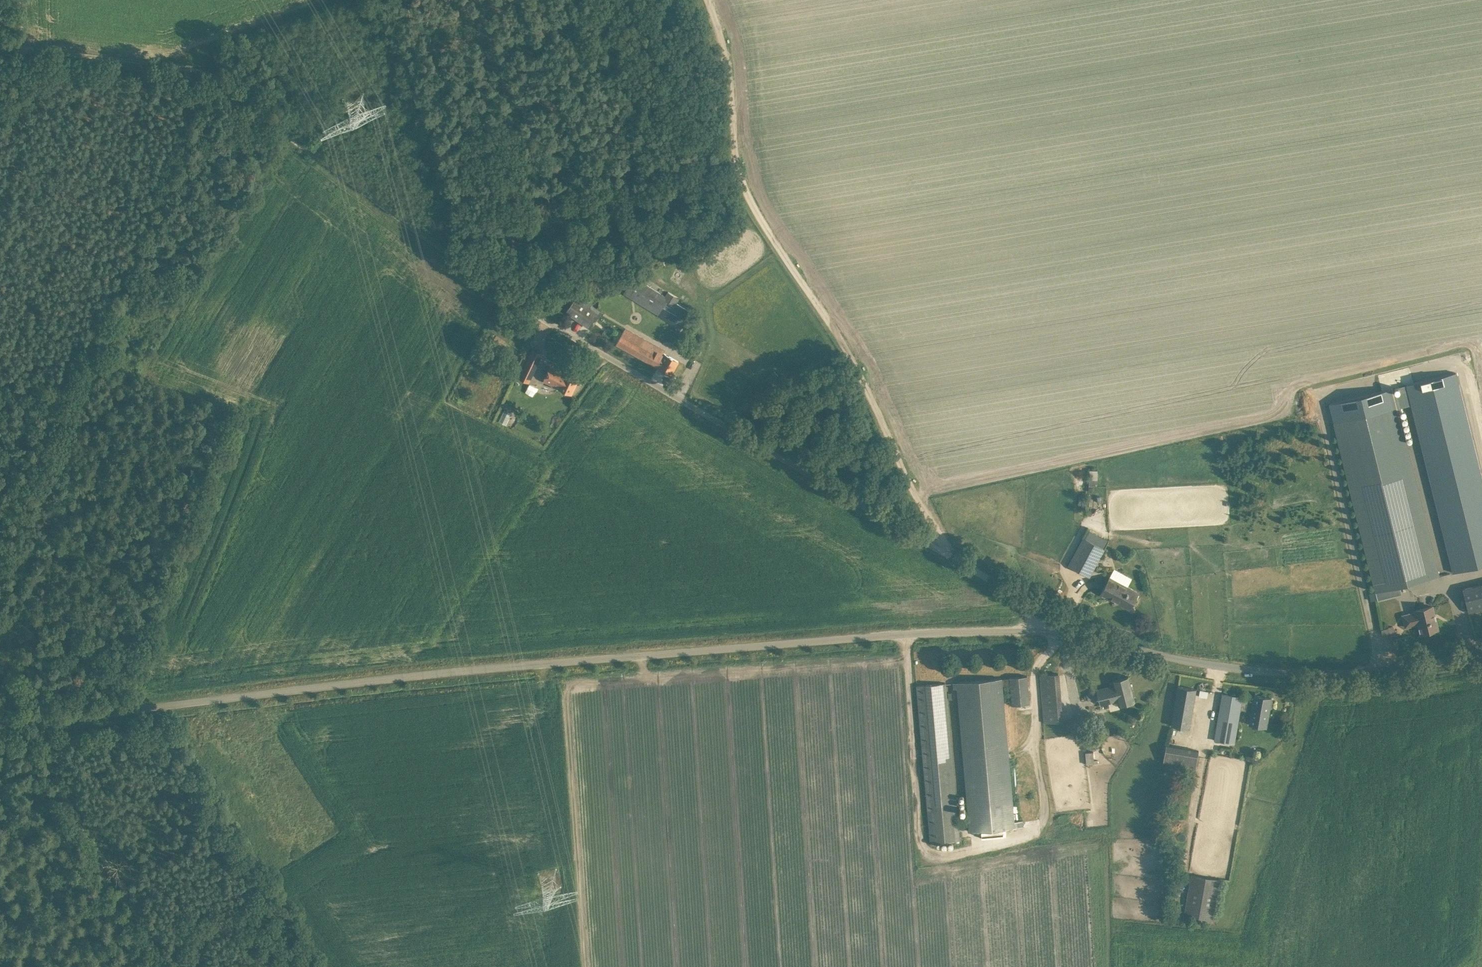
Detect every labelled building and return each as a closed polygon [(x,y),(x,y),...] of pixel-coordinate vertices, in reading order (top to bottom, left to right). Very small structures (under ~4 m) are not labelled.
[(665,295),(633,275),(623,292),(680,327),(690,311),(677,302),(680,298),(668,291),(665,295)] [(168,291),(174,282),(170,279),(164,287),(168,291)] [(566,311),(591,328),(602,311),(578,294),(566,311)] [(658,349),(659,348),(625,328),(617,343),(651,363),(659,367),(671,374),(679,360),(658,349)] [(491,344),(500,351),(507,341),(497,335),(491,344)] [(518,377),(529,382),(543,352),(532,347),(518,377)] [(542,379),(559,387),(572,393),(579,379),(566,373),(565,376),(561,374),(563,371),(549,365),(542,379)] [(1406,384),(1407,386),(1411,404),(1453,572),(1481,565),(1481,479),(1456,372),(1406,384)] [(1440,575),(1398,407),(1393,387),(1329,403),(1375,591),(1440,575)] [(504,409),(501,421),(508,423),(511,411),(504,409)] [(1100,485),(1100,469),(1091,469),(1091,485),(1100,485)] [(1105,548),(1103,547),(1107,539),(1090,529),(1085,538),(1083,537),(1069,564),(1090,576),(1105,548)] [(1139,592),(1127,585),(1131,577),(1114,568),(1101,593),(1129,608),(1139,592)] [(1481,608),(1481,583),(1463,588),(1464,594),(1466,601),(1468,611),(1481,608)] [(1415,610),(1416,612),(1403,615),(1406,626),(1419,623),(1421,632),(1438,628),(1432,606),(1415,610)] [(1064,718),(1060,673),(1040,674),(1044,720),(1064,718)] [(1010,684),(1012,704),(1030,703),(1028,675),(996,678),(984,679),(955,682),(962,759),(968,831),(1023,827),(1023,820),(1013,821),(1002,685),(1010,684)] [(1135,701),(1129,676),(1113,680),(1114,685),(1097,689),(1101,705),(1118,700),(1119,705),(1135,701)] [(930,842),(960,839),(946,682),(916,685),(930,842)] [(1189,729),(1196,688),(1178,685),(1171,725),(1189,728),(1189,729)] [(1242,696),(1222,693),(1214,740),(1235,743),(1240,709),(1252,711),(1250,724),(1266,727),(1271,697),(1255,694),(1254,701),(1242,699),(1242,696)] [(1120,736),(1121,735),(1122,734),(1121,730),(1118,729),(1115,729),(1113,732),(1114,734),(1114,735),(1117,737),(1120,736)] [(1170,744),(1166,762),(1197,770),(1202,752),(1170,744)] [(1094,760),(1093,751),(1085,752),(1086,764),(1094,763),(1094,760)] [(1212,921),(1220,879),(1240,760),(1212,755),(1184,917),(1212,921)]
